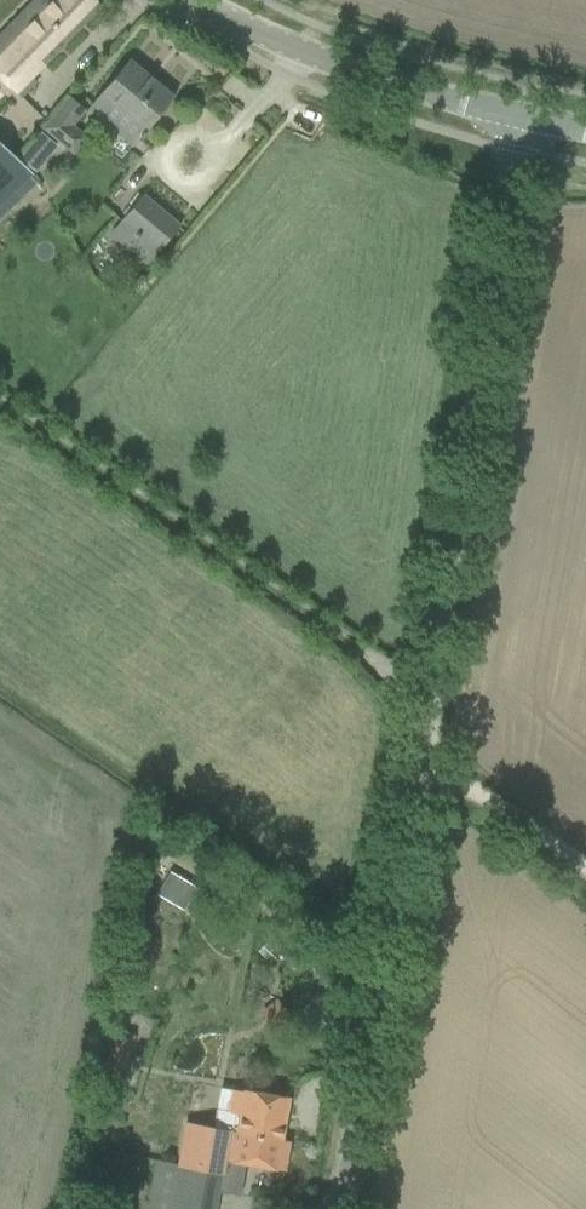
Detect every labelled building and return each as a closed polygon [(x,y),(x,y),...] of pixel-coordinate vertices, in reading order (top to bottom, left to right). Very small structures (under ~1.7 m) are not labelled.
[(0,35),(0,78),(20,98),(36,82),(31,77),(100,6),(94,0),(49,0),(50,1),(18,34),(9,25),(0,35)] [(174,97),(129,59),(88,108),(102,119),(116,103),(146,128),(147,129),(174,97)] [(43,129),(58,141),(83,111),(69,98),(43,129)] [(32,174),(0,143),(0,206),(32,174)] [(139,235),(158,251),(180,225),(143,194),(121,220),(135,232),(134,234),(137,238),(139,235)] [(183,908),(195,887),(170,873),(158,893),(183,908)] [(271,996),(254,1011),(264,1021),(280,1006),(271,996)] [(102,1081),(115,1085),(119,1071),(105,1067),(102,1081)] [(280,1140),(288,1098),(242,1089),(234,1129),(280,1140)] [(179,1166),(221,1173),(224,1159),(284,1170),(289,1141),(280,1140),(234,1129),(227,1128),(185,1121),(176,1165),(180,1165),(179,1166)]
